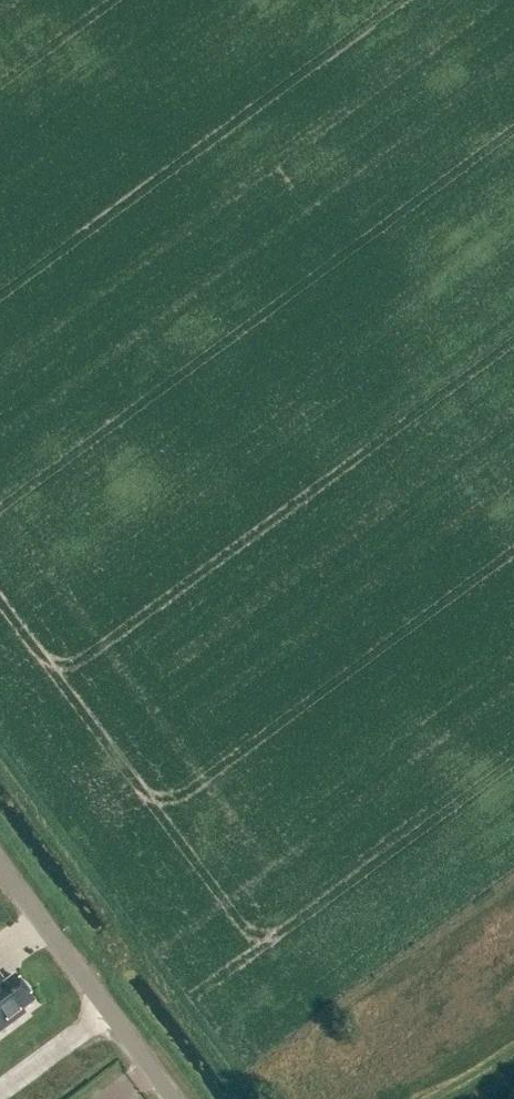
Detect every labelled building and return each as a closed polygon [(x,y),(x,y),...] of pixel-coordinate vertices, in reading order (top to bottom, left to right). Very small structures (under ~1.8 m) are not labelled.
[(21,985),(15,977),(5,985),(0,978),(0,1034),(24,1016),(22,1013),(34,1004),(28,996),(29,991),(25,986),(21,985)]
